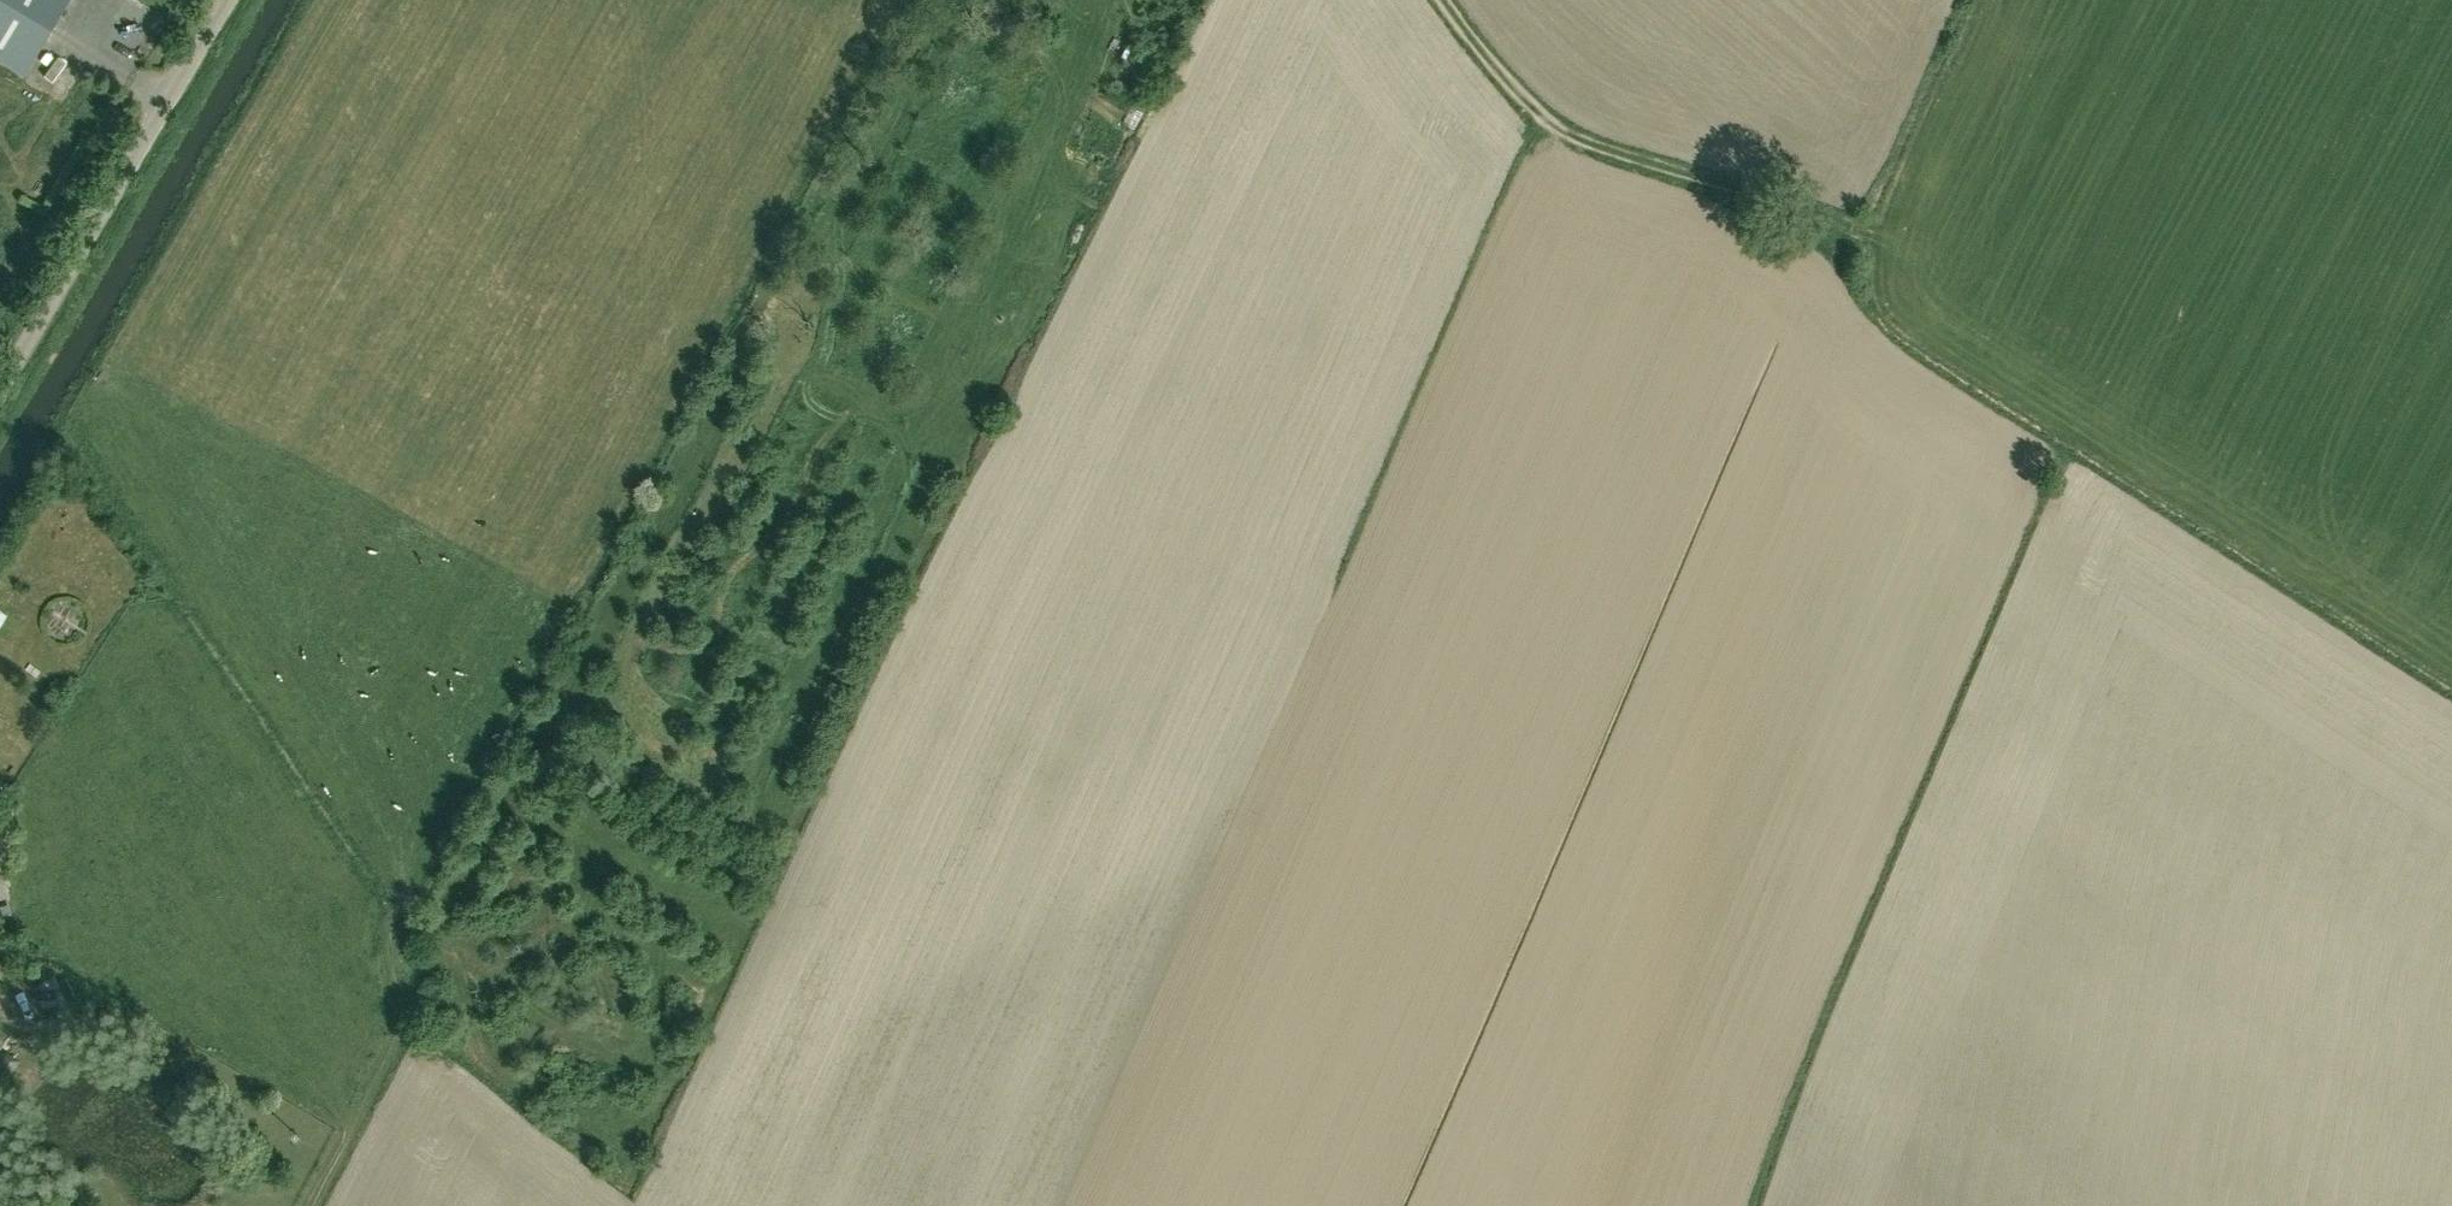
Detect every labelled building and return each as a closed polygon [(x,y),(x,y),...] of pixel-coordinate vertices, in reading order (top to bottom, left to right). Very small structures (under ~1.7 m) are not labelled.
[(25,76),(71,0),(0,0),(0,61),(25,76)]
